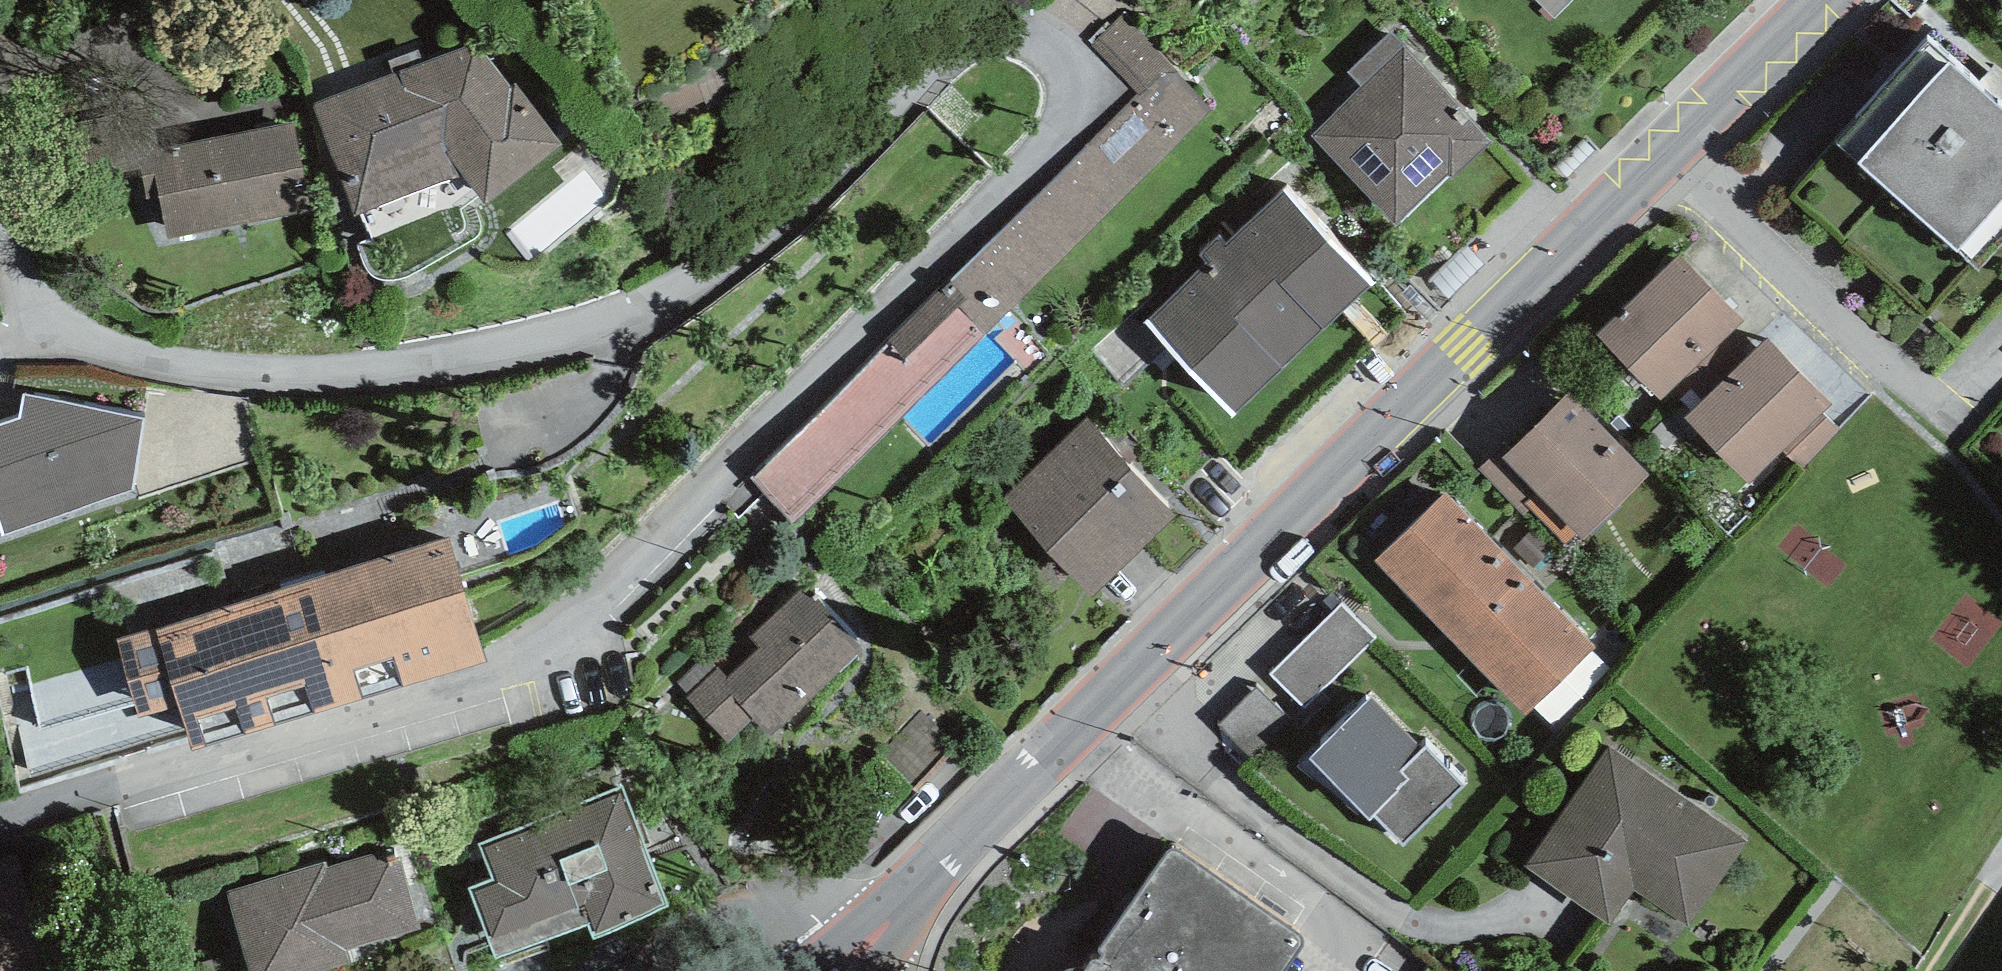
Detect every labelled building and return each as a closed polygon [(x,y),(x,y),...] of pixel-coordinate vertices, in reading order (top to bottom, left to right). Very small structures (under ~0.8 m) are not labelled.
[(1551,17),(1569,0),(1534,0),(1551,17)] [(945,285),(992,331),(1214,109),(1120,15),(1090,45),(1137,92),(945,285)] [(1311,135),(1396,227),(1491,139),(1391,31),(1347,72),(1362,88),(1311,135)] [(1834,141),(1976,271),(2001,243),(2001,104),(1929,38),(1834,141)] [(467,48),(313,103),(357,214),(461,175),(484,203),(563,144),(517,84),(511,86),(487,55),(471,56),(467,48)] [(152,110),(60,128),(71,183),(142,169),(149,200),(161,197),(170,239),(310,211),(292,122),(159,148),(152,110)] [(1285,191),(1228,243),(1220,234),(1196,256),(1204,265),(1145,318),(1234,415),(1374,288),(1285,191)] [(1680,255),(1595,335),(1660,404),(1745,323),(1680,255)] [(992,331),(945,285),(751,477),(797,523),(992,331)] [(1768,339),(1684,418),(1748,484),(1781,452),(1822,413),(1831,404),(1768,339)] [(1651,474),(1569,392),(1510,450),(1501,459),(1535,492),(1575,533),(1584,541),(1651,474)] [(0,427),(0,515),(5,533),(134,492),(149,420),(24,394),(18,421),(0,427)] [(1822,413),(1781,452),(1798,471),(1840,431),(1822,413)] [(1088,419),(1001,501),(1093,597),(1179,515),(1088,419)] [(1501,459),(1510,450),(1504,444),(1479,469),(1524,515),(1530,509),(1524,503),(1535,492),(1501,459)] [(1596,648),(1445,492),(1375,559),(1526,715),(1596,648)] [(1535,492),(1524,503),(1530,509),(1564,544),(1575,533),(1535,492)] [(180,709),(193,752),(486,664),(450,542),(156,629),(180,709)] [(728,741),(752,720),(768,738),(860,654),(801,590),(748,638),(758,649),(728,677),(719,668),(690,695),(687,697),(728,741)] [(1341,605),(1270,676),(1307,712),(1377,641),(1341,605)] [(180,709),(156,629),(115,641),(139,721),(180,709)] [(679,683),(690,695),(719,668),(708,656),(679,683)] [(110,688),(109,659),(71,660),(72,689),(110,688)] [(1257,689),(1220,725),(1255,760),(1292,724),(1257,689)] [(1309,758),(1370,820),(1375,816),(1403,845),(1465,786),(1427,748),(1422,752),(1371,699),(1309,758)] [(921,709),(877,754),(913,788),(957,743),(921,709)] [(1747,841),(1608,748),(1551,835),(1528,869),(1610,923),(1632,889),(1690,927),(1747,841)] [(478,844),(491,880),(469,888),(494,959),(587,925),(594,940),(668,906),(626,790),(478,844)] [(419,929),(397,848),(325,868),(323,862),(226,889),(249,970),(323,970),(352,963),(348,949),(419,929)] [(1091,966),(1073,965),(1060,969),(1058,970),(1281,970),(1301,942),(1171,851),(1091,966)]
